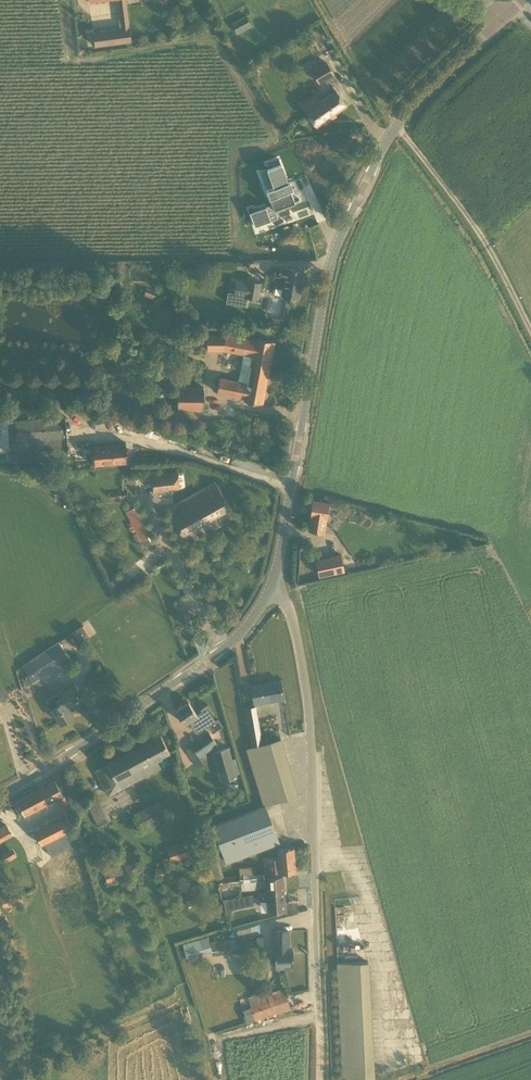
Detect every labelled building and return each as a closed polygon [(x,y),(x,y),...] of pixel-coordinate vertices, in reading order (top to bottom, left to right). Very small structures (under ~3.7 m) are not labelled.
[(121,28),(130,27),(126,0),(118,0),(121,28)] [(233,23),(238,32),(251,25),(247,17),(233,23)] [(130,27),(121,28),(93,32),(95,46),(132,41),(130,27)] [(312,71),(319,83),(334,74),(327,63),(312,71)] [(306,111),(316,126),(323,121),(325,123),(332,119),(330,116),(346,105),(336,90),(306,111)] [(277,217),(274,208),(295,201),(291,190),(293,189),(292,188),(291,188),(288,182),(290,182),(290,181),(288,181),(281,162),(266,168),(273,187),(266,189),(269,197),(272,203),(251,211),(256,225),(277,217)] [(283,295),(287,296),(298,298),(299,289),(302,290),(303,280),(301,280),(303,271),(288,268),(288,269),(279,267),(277,276),(279,277),(283,277),(281,286),(284,287),(283,295)] [(261,282),(247,280),(246,282),(236,280),(233,294),(228,293),(226,303),(247,307),(248,297),(258,299),(261,282)] [(262,404),(264,393),(274,342),(254,338),(254,340),(226,334),(224,351),(243,354),(251,355),(246,382),(239,380),(219,377),(218,382),(217,392),(244,398),(244,400),(262,404)] [(177,409),(204,409),(204,387),(178,387),(177,409)] [(55,453),(66,452),(63,417),(8,421),(0,422),(0,450),(10,450),(11,463),(56,460),(55,453)] [(94,465),(127,462),(125,443),(92,446),(94,465)] [(178,471),(152,474),(154,490),(154,493),(163,492),(162,490),(180,488),(178,471)] [(188,509),(172,517),(182,536),(229,509),(220,492),(205,500),(203,495),(186,504),(188,509)] [(312,500),(311,515),(308,530),(324,533),(326,518),(327,518),(329,503),(312,500)] [(125,512),(141,544),(155,537),(139,505),(125,512)] [(341,555),(315,560),(319,576),(344,570),(341,555)] [(82,625),(72,632),(79,643),(89,636),(82,625)] [(34,682),(70,658),(59,642),(23,666),(34,682)] [(280,681),(278,681),(251,686),(254,703),(283,699),(280,681)] [(46,702),(51,709),(61,723),(62,722),(64,723),(68,721),(67,719),(73,715),(68,707),(78,701),(69,688),(58,696),(56,693),(47,700),(46,702)] [(202,711),(197,714),(189,702),(175,711),(184,724),(190,720),(192,723),(191,723),(198,733),(215,720),(210,713),(213,711),(208,704),(201,709),(202,711)] [(270,742),(262,745),(255,707),(246,708),(254,747),(246,750),(265,804),(279,799),(264,755),(284,749),(281,739),(270,742)] [(285,720),(278,722),(282,737),(289,735),(285,720)] [(213,747),(217,744),(209,732),(191,745),(199,756),(213,747)] [(156,759),(170,752),(161,735),(107,763),(107,764),(95,770),(108,795),(160,768),(156,759)] [(237,777),(228,747),(213,751),(222,781),(237,777)] [(24,816),(63,796),(55,780),(16,800),(24,816)] [(162,810),(158,801),(134,814),(143,831),(160,822),(156,813),(162,810)] [(213,825),(227,862),(279,842),(265,805),(213,825)] [(50,856),(79,841),(66,815),(34,831),(41,845),(44,843),(50,856)] [(12,835),(6,824),(0,828),(0,841),(12,835)] [(167,847),(173,863),(202,853),(196,837),(167,847)] [(0,854),(7,864),(18,856),(11,847),(0,854)] [(264,875),(283,874),(283,873),(296,872),(294,848),(278,849),(278,857),(263,858),(264,873),(264,875)] [(101,865),(107,883),(139,873),(133,854),(101,865)] [(158,876),(171,872),(168,864),(156,867),(158,876)] [(253,867),(239,868),(240,876),(254,875),(254,874),(253,867)] [(266,891),(284,890),(283,874),(264,875),(264,873),(254,874),(254,875),(240,876),(240,877),(224,878),(218,879),(218,887),(220,887),(240,885),(240,882),(256,881),(265,880),(266,891)] [(9,890),(0,894),(0,897),(4,905),(22,897),(17,887),(9,890)] [(286,910),(284,890),(266,891),(259,892),(259,898),(262,901),(266,900),(267,912),(286,910)] [(231,909),(243,907),(241,897),(224,901),(226,910),(231,909)] [(274,950),(275,967),(284,966),(284,965),(293,965),(292,949),(289,949),(288,930),(274,930),(275,950),(274,950)] [(212,955),(220,954),(258,951),(257,946),(262,945),(261,936),(219,940),(219,941),(210,941),(212,955)] [(248,998),(253,1012),(245,1014),(247,1022),(255,1019),(290,1007),(284,988),(266,994),(266,992),(248,998)]
